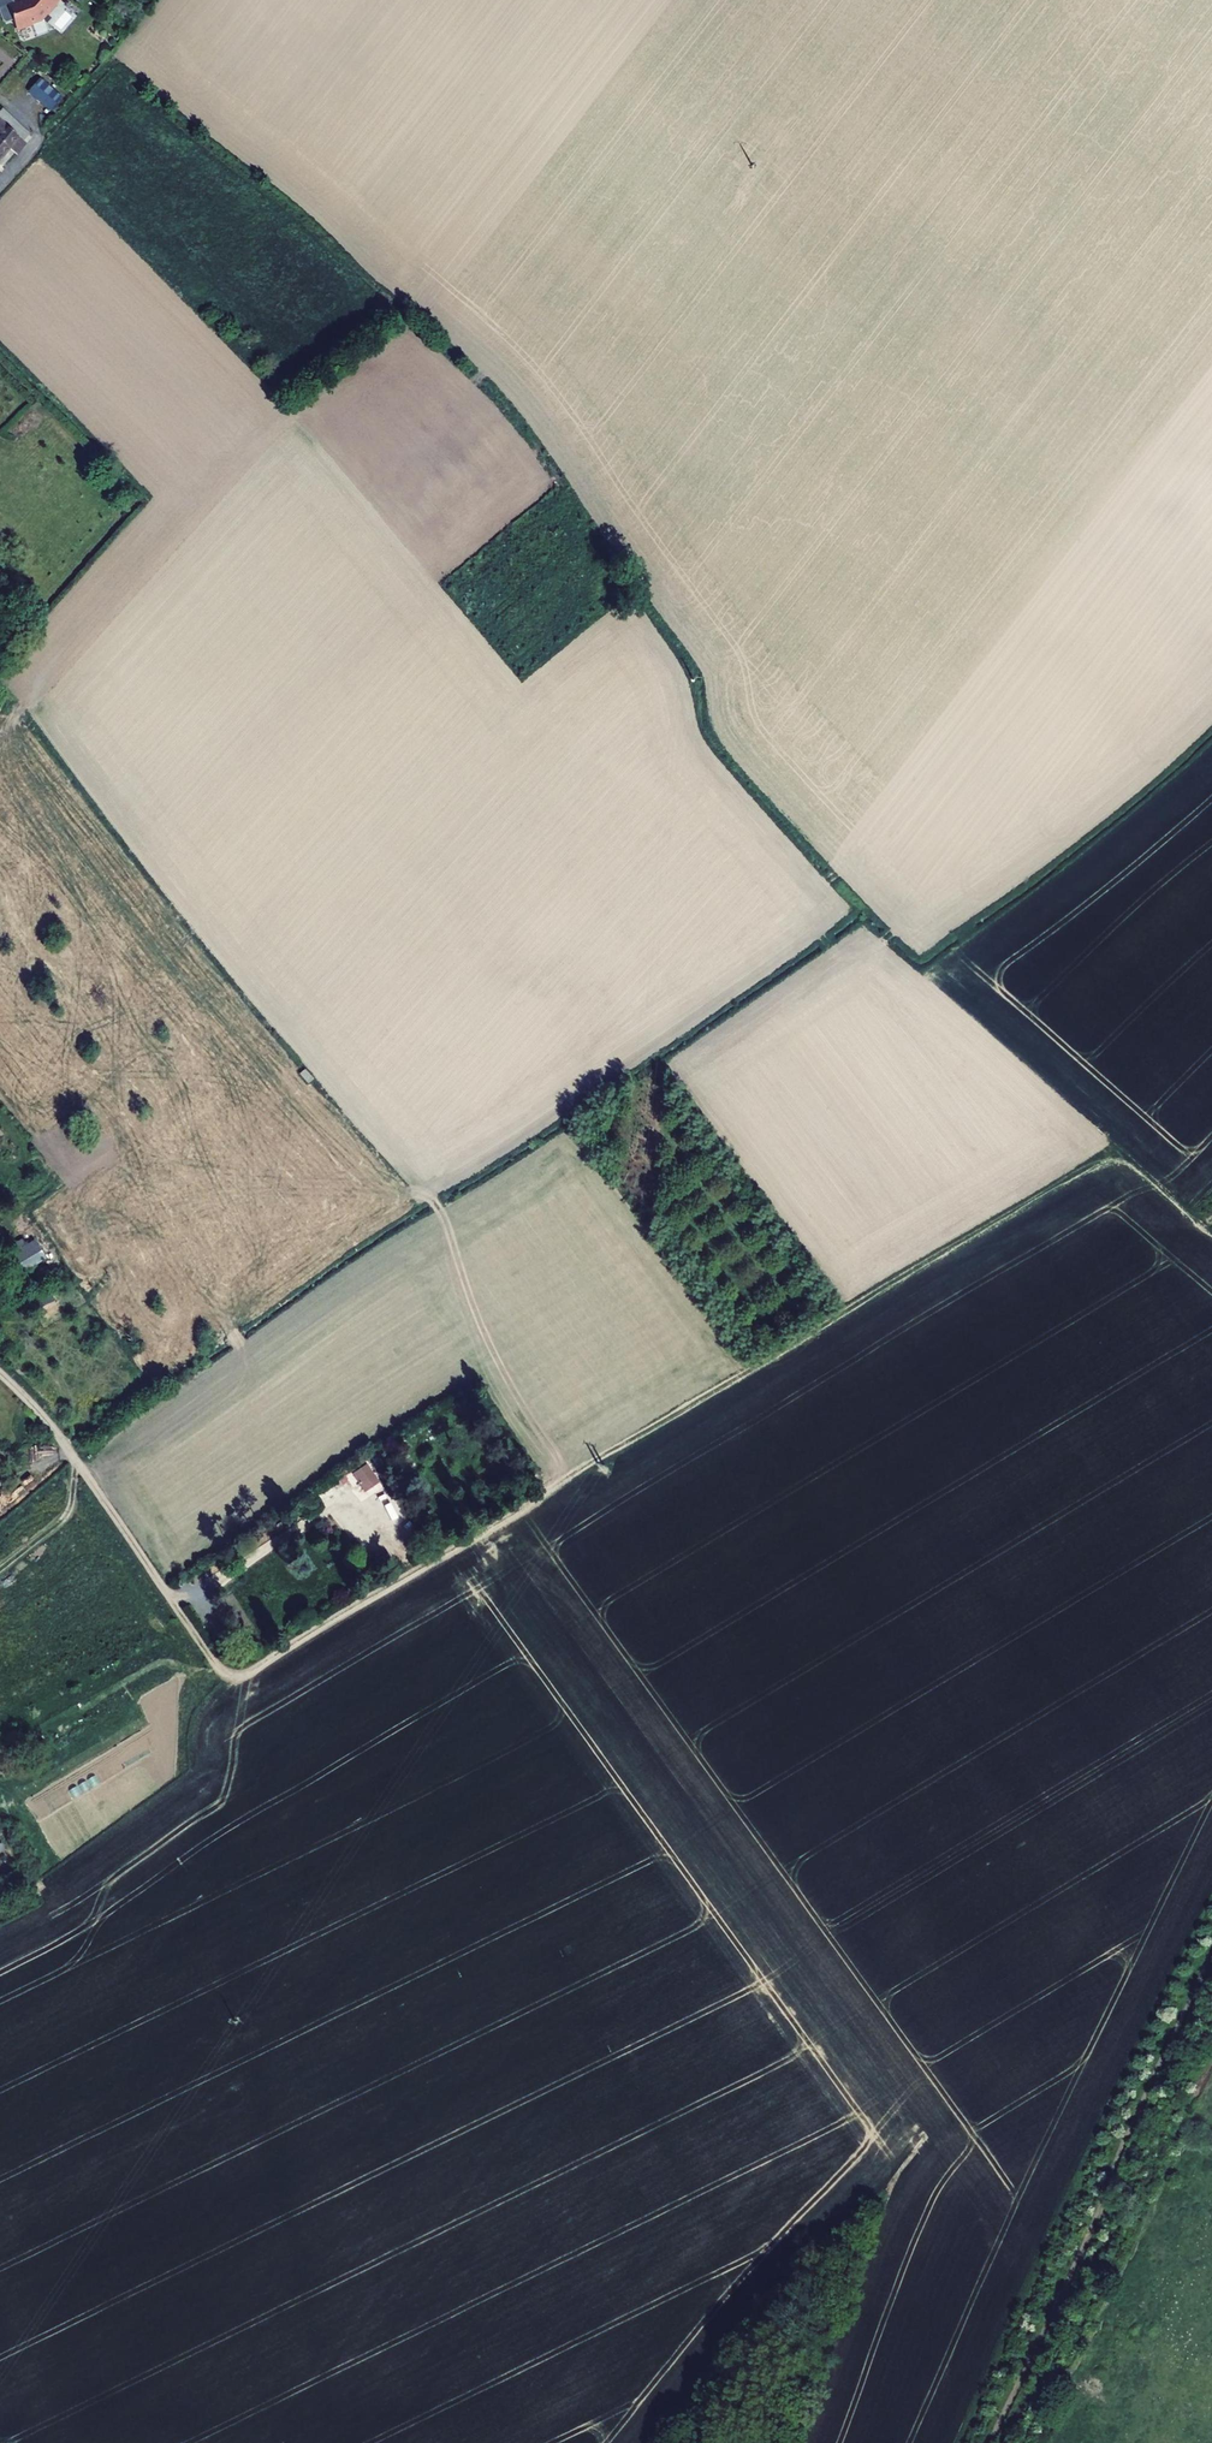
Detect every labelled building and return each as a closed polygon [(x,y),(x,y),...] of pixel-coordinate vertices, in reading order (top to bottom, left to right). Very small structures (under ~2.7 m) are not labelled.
[(34,0),(31,1),(31,0),(20,0),(15,1),(21,16),(19,19),(23,31),(39,25),(38,24),(48,20),(35,0),(34,0)] [(48,20),(53,14),(56,13),(62,6),(62,3),(65,0),(35,0),(48,20)] [(49,109),(62,94),(41,76),(28,91),(49,109)] [(0,137),(0,159),(2,162),(15,147),(23,153),(32,143),(0,117),(0,135),(1,135),(0,137)] [(36,1240),(25,1246),(23,1242),(11,1249),(24,1273),(47,1260),(36,1240)] [(356,1474),(369,1493),(385,1482),(372,1464),(356,1474)] [(9,1850),(7,1843),(0,1846),(0,1854),(9,1850)]
